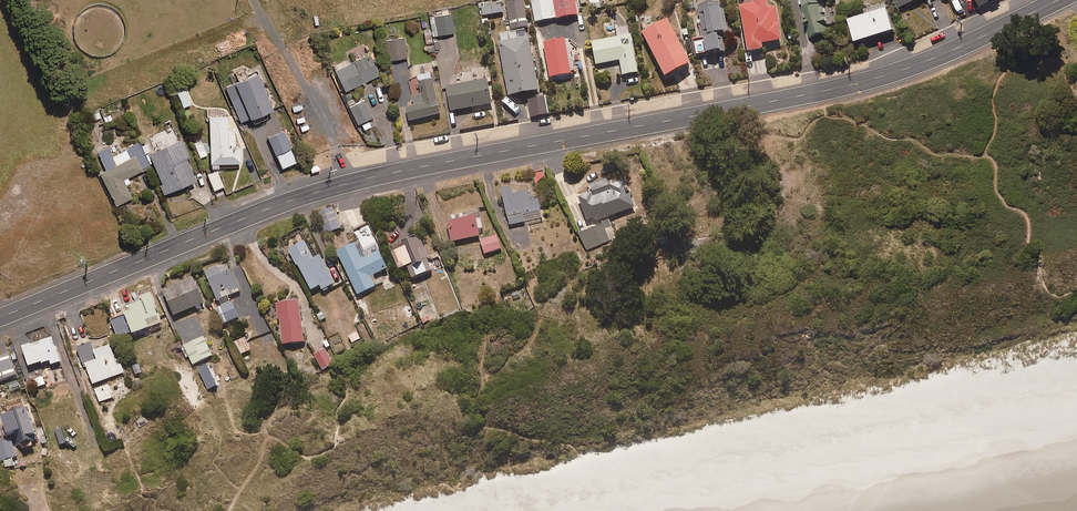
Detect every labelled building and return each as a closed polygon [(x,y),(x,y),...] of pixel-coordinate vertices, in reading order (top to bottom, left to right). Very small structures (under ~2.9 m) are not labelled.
[(557,21),(554,0),(533,0),(537,24),(557,21)] [(557,21),(580,18),(577,0),(554,0),(557,21)] [(772,10),(770,0),(756,0),(757,6),(743,8),(750,54),(766,52),(765,46),(784,43),(778,9),(772,10)] [(819,10),(817,0),(798,0),(809,41),(823,37),(821,27),(828,25),(823,9),(819,10)] [(924,0),(897,0),(902,10),(924,0)] [(980,11),(1001,1),(1000,0),(975,0),(980,11)] [(513,32),(530,29),(525,1),(508,4),(513,32)] [(593,11),(603,10),(602,1),(592,3),(593,11)] [(863,11),(860,1),(843,7),(846,17),(863,11)] [(856,46),(894,34),(885,4),(865,11),(867,17),(848,23),(856,46)] [(721,37),(728,36),(722,5),(700,9),(706,42),(699,44),(701,58),(724,54),(721,37)] [(435,37),(456,33),(453,14),(432,17),(435,37)] [(668,80),(694,67),(671,23),(646,36),(668,80)] [(625,78),(640,75),(632,28),(618,30),(619,39),(594,43),(598,66),(622,62),(625,78)] [(436,53),(435,51),(434,42),(431,31),(425,32),(430,54),(436,53)] [(392,61),(409,58),(405,38),(389,41),(392,61)] [(511,99),(541,93),(531,39),(501,45),(511,99)] [(552,80),(576,76),(570,40),(546,45),(552,80)] [(347,92),(380,76),(371,55),(337,72),(347,92)] [(243,98),(233,102),(243,123),(252,119),(253,121),(275,111),(259,75),(237,85),(243,98)] [(412,123),(443,116),(433,75),(420,78),(424,96),(414,99),(416,106),(408,108),(412,123)] [(453,113),(494,106),(490,82),(449,88),(453,113)] [(184,108),(192,105),(186,90),(178,93),(184,108)] [(533,118),(550,116),(548,98),(531,101),(533,118)] [(344,117),(350,114),(342,100),(336,103),(344,117)] [(360,125),(374,118),(366,101),(351,108),(360,125)] [(91,116),(94,123),(102,119),(105,117),(102,110),(91,116)] [(111,114),(105,117),(102,119),(106,126),(115,121),(111,114)] [(229,117),(210,118),(213,170),(221,169),(220,165),(242,164),(242,148),(236,149),(236,131),(229,131),(229,117)] [(313,142),(320,134),(309,124),(302,131),(313,142)] [(277,156),(292,149),(285,132),(270,139),(277,156)] [(184,141),(151,155),(162,184),(159,185),(164,196),(169,194),(198,183),(188,159),(191,158),(184,141)] [(146,156),(151,153),(146,144),(143,145),(142,143),(127,149),(128,151),(113,158),(108,147),(97,152),(106,172),(101,174),(117,207),(133,199),(127,186),(131,184),(129,178),(151,168),(146,156)] [(201,159),(208,156),(203,143),(196,146),(201,159)] [(216,191),(225,188),(218,171),(210,174),(216,191)] [(547,188),(545,173),(534,175),(536,190),(547,188)] [(598,223),(610,218),(637,209),(627,182),(611,188),(609,181),(592,187),(595,195),(581,200),(589,222),(597,219),(598,223)] [(531,194),(515,197),(514,190),(504,192),(511,227),(544,220),(541,202),(533,204),(531,194)] [(327,235),(342,229),(334,209),(319,215),(327,235)] [(480,231),(485,230),(481,212),(448,219),(453,244),(481,238),(480,231)] [(610,218),(598,223),(593,225),(594,229),(580,234),(584,245),(604,238),(606,244),(617,240),(610,218)] [(486,255),(502,250),(498,236),(482,241),(486,255)] [(415,281),(436,273),(424,241),(394,253),(401,272),(410,269),(415,281)] [(322,259),(316,262),(306,243),(291,252),(313,293),(322,288),(325,293),(337,286),(322,259)] [(371,256),(364,243),(353,248),(339,255),(360,297),(378,288),(374,278),(390,271),(380,251),(371,256)] [(226,329),(240,323),(230,298),(241,293),(230,265),(207,275),(218,302),(219,302),(221,306),(217,308),(226,329)] [(176,318),(205,305),(195,280),(165,292),(176,318)] [(135,337),(164,325),(152,296),(131,304),(135,314),(114,322),(121,339),(133,334),(135,337)] [(297,299),(280,301),(281,306),(279,306),(285,347),(306,344),(300,303),(298,303),(297,299)] [(330,320),(325,312),(317,317),(322,325),(330,320)] [(355,346),(363,341),(358,333),(349,338),(355,346)] [(339,354),(347,350),(340,334),(332,337),(339,354)] [(195,366),(214,358),(205,339),(186,347),(195,366)] [(52,367),(61,364),(54,340),(42,344),(43,347),(33,350),(32,346),(24,349),(30,369),(51,363),(52,367)] [(243,356),(252,351),(246,340),(237,345),(243,356)] [(112,348),(96,354),(92,345),(78,350),(93,387),(126,374),(123,367),(120,368),(112,348)] [(323,371),(335,365),(327,351),(315,357),(323,371)] [(246,363),(259,359),(257,352),(244,356),(246,363)] [(17,376),(10,355),(0,359),(0,382),(17,376)] [(200,379),(208,376),(204,366),(196,369),(200,379)] [(100,404),(115,398),(110,387),(96,392),(100,404)] [(17,446),(38,439),(28,406),(7,413),(17,446)] [(14,459),(18,457),(12,440),(0,445),(0,463),(5,462),(6,468),(15,467),(14,459)]
